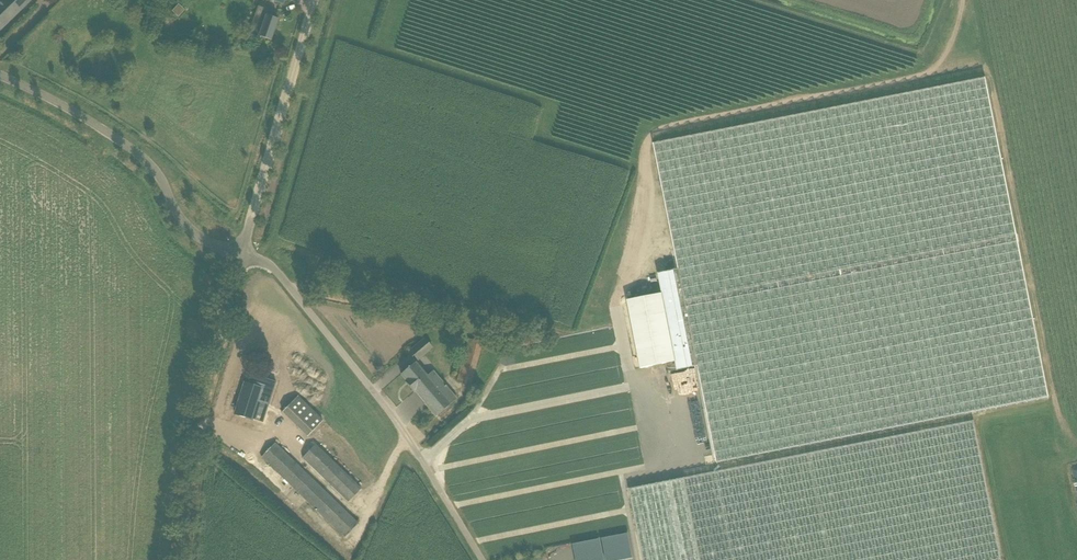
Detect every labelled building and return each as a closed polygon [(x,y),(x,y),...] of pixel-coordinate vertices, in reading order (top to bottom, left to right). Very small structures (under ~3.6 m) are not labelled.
[(0,4),(0,31),(32,0),(4,0),(0,4)] [(274,19),(277,13),(258,6),(249,33),(271,40),(278,20),(274,19)] [(658,274),(662,294),(676,362),(678,370),(698,366),(717,463),(1049,397),(986,78),(654,144),(679,270),(658,274)] [(668,363),(676,362),(662,294),(628,301),(641,368),(668,363)] [(432,348),(424,339),(410,351),(418,360),(432,348)] [(469,339),(457,381),(470,385),(482,343),(469,339)] [(678,370),(676,362),(668,363),(670,372),(678,370)] [(437,416),(457,399),(433,371),(427,376),(415,363),(401,374),(407,381),(405,382),(414,393),(416,391),(437,416)] [(245,383),(235,414),(252,420),(258,401),(266,403),(269,395),(261,392),(262,389),(245,383)] [(310,436),(326,419),(299,395),(284,412),(310,436)] [(1044,407),(654,484),(629,489),(643,559),(1075,559),(1044,407)] [(358,524),(275,443),(262,457),(345,537),(358,524)] [(303,458),(349,502),(362,489),(316,445),(303,458)] [(572,542),(575,559),(628,559),(633,559),(630,535),(572,542)]
